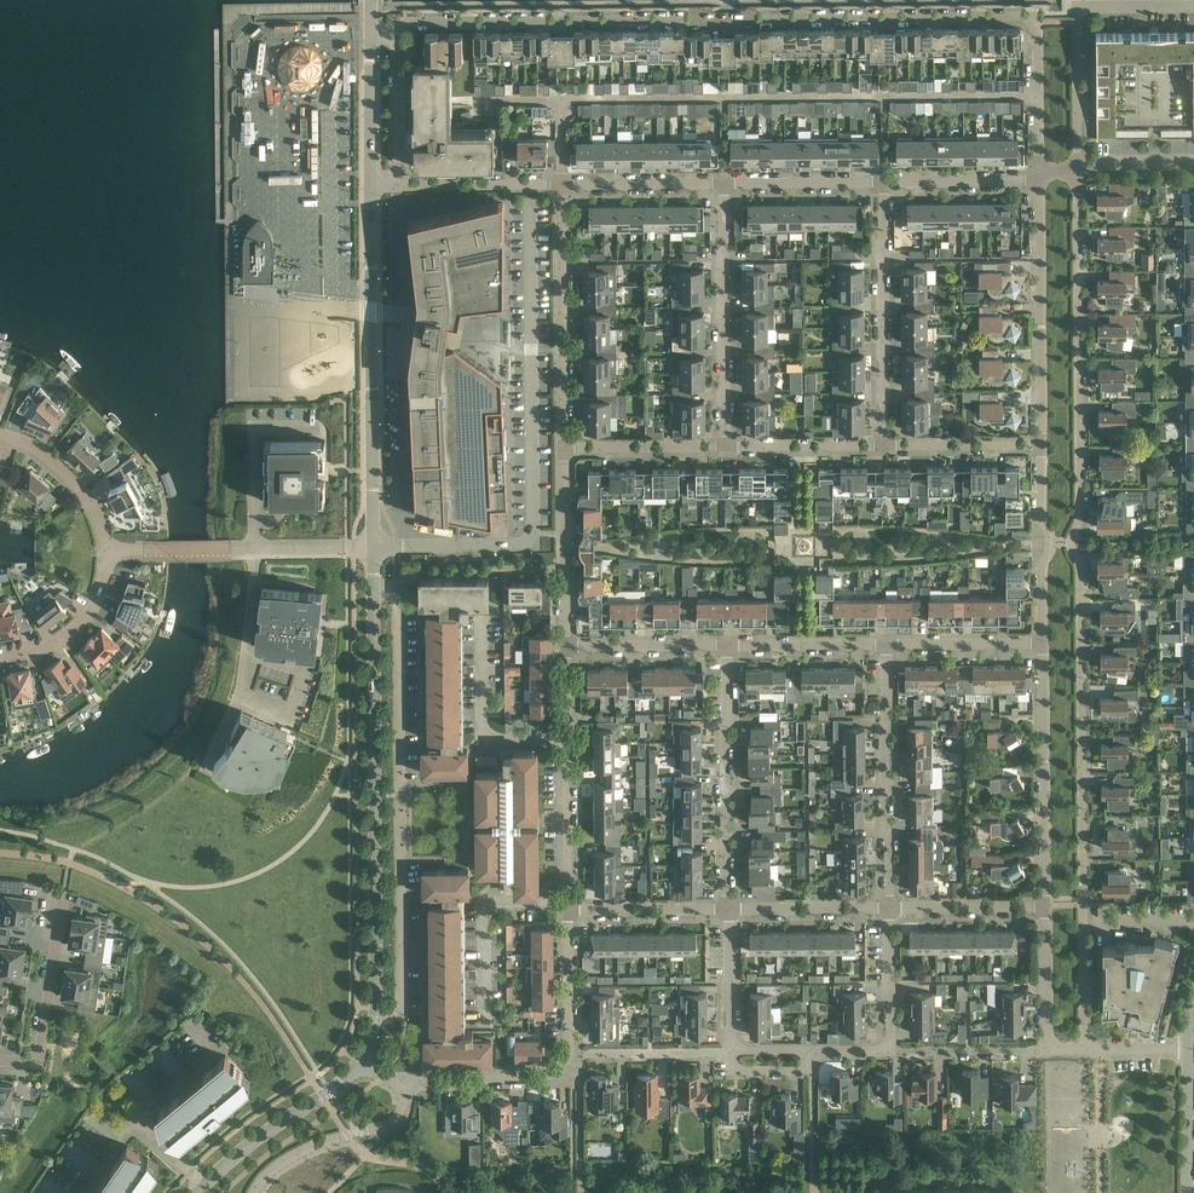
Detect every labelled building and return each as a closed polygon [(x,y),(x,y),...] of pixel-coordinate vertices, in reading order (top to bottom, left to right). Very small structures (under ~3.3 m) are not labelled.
[(921,54),(934,54),(933,29),(921,30),(921,54)] [(934,54),(946,54),(946,29),(933,29),(934,54)] [(946,54),(958,54),(958,29),(946,29),(946,54)] [(958,54),(971,53),(970,29),(958,29),(958,54)] [(971,53),(983,53),(983,29),(970,29),(971,53)] [(983,53),(995,53),(995,29),(983,29),(983,53)] [(995,53),(1008,53),(1007,29),(995,29),(995,53)] [(1008,53),(1009,53),(1021,53),(1021,29),(1007,29),(1008,53)] [(810,55),(822,55),(822,30),(810,31),(810,55)] [(822,55),(835,55),(834,30),(822,30),(822,55)] [(835,55),(847,54),(847,30),(834,30),(835,55)] [(847,54),(859,54),(859,30),(847,30),(847,54)] [(871,58),(872,58),(871,30),(859,30),(859,54),(871,54),(871,58)] [(884,33),(872,33),(872,30),(871,30),(872,58),(884,57),(884,33)] [(884,57),(896,57),(896,30),(895,30),(895,33),(884,33),(884,57)] [(897,54),(909,54),(909,30),(896,30),(896,57),(897,57),(897,54)] [(909,54),(921,54),(921,30),(909,30),(909,54)] [(748,58),(760,58),(760,31),(759,31),(759,34),(748,34),(748,58)] [(761,55),(773,55),(772,31),(760,31),(760,58),(761,58),(761,55)] [(773,55),(785,55),(785,31),(772,31),(773,55)] [(785,55),(797,55),(797,31),(785,31),(785,55)] [(797,55),(810,55),(810,31),(797,31),(797,55)] [(575,57),(587,57),(587,32),(574,33),(574,60),(575,60),(575,57)] [(587,57),(599,57),(599,32),(587,32),(587,57)] [(599,57),(612,56),(612,32),(599,32),(599,57)] [(612,56),(624,56),(624,32),(612,32),(612,56)] [(624,56),(636,56),(636,32),(624,32),(624,56)] [(636,56),(649,56),(649,32),(636,32),(636,56)] [(649,56),(661,56),(661,32),(649,32),(649,56)] [(661,56),(674,56),(673,32),(661,32),(661,56)] [(685,59),(686,59),(686,32),(673,32),(674,56),(685,56),(685,59)] [(698,59),(698,34),(687,34),(687,32),(686,32),(686,59),(698,59)] [(475,58),(488,57),(488,33),(475,33),(475,58)] [(488,57),(500,57),(500,33),(488,33),(488,57)] [(500,57),(513,57),(513,33),(500,33),(500,57)] [(513,57),(525,57),(525,33),(513,33),(513,57)] [(525,57),(537,57),(537,33),(525,33),(525,57)] [(549,60),(550,60),(550,33),(537,33),(537,57),(549,57),(549,60)] [(562,36),(551,36),(551,33),(550,33),(550,60),(562,60),(562,36)] [(562,60),(574,60),(574,33),(574,35),(562,36),(562,60)] [(1096,34),(1096,41),(1100,41),(1100,49),(1097,49),(1097,63),(1116,63),(1116,58),(1115,33),(1096,33),(1096,34)] [(1123,33),(1115,33),(1116,58),(1123,58),(1129,58),(1136,58),(1143,58),(1147,58),(1150,58),(1150,63),(1159,63),(1159,58),(1167,58),(1176,58),(1185,58),(1193,58),(1193,33),(1185,33),(1185,36),(1178,36),(1178,33),(1158,33),(1158,34),(1159,34),(1159,36),(1150,36),(1150,34),(1151,34),(1151,33),(1131,33),(1131,36),(1123,36),(1123,33)] [(452,64),(463,64),(463,34),(426,34),(426,65),(415,65),(415,137),(433,133),(434,137),(434,143),(415,143),(415,167),(494,166),(494,129),(452,130),(452,64)] [(710,62),(711,62),(711,34),(698,34),(698,59),(710,59),(710,62)] [(723,37),(712,37),(712,34),(711,34),(711,62),(723,62),(723,37)] [(723,62),(736,62),(735,34),(735,37),(723,37),(723,62)] [(736,58),(748,58),(748,34),(735,34),(736,62),(736,58)] [(1116,63),(1097,63),(1097,65),(1100,65),(1100,72),(1097,73),(1097,88),(1100,88),(1116,88),(1116,63)] [(1116,88),(1100,88),(1100,96),(1097,96),(1097,103),(1116,103),(1116,88)] [(1024,101),(1011,101),(1011,113),(1016,113),(1016,114),(1024,114),(1024,101)] [(729,113),(738,113),(738,103),(729,103),(729,113)] [(1116,103),(1097,103),(1097,112),(1100,111),(1100,119),(1097,119),(1097,130),(1104,130),(1109,130),(1113,130),(1116,130),(1116,103)] [(592,114),(592,104),(578,104),(578,114),(592,114)] [(605,114),(605,104),(592,104),(592,114),(592,121),(605,121),(605,114)] [(1098,138),(1109,138),(1109,130),(1104,130),(1104,134),(1097,134),(1097,139),(1098,139),(1098,138)] [(912,140),(912,136),(898,136),(898,150),(891,150),(891,165),(907,165),(907,161),(912,161),(912,140)] [(925,161),(938,161),(938,136),(925,136),(925,140),(925,161)] [(938,161),(951,161),(951,136),(938,136),(938,161)] [(964,140),(964,136),(951,136),(951,161),(964,161),(964,140)] [(1003,139),(1003,136),(990,136),(990,139),(990,160),(1003,160),(1003,139)] [(1025,164),(1025,143),(1028,144),(1028,136),(1024,136),(1024,143),(1017,143),(1017,139),(1003,139),(1003,160),(1008,160),(1008,164),(1025,164)] [(772,162),(772,141),(772,137),(759,137),(759,141),(759,162),(772,162)] [(785,162),(799,162),(798,137),(785,137),(785,141),(785,162)] [(799,162),(812,162),(812,137),(798,137),(799,162)] [(812,162),(825,162),(825,137),(812,137),(812,162)] [(838,162),(838,141),(838,137),(825,137),(825,162),(838,162)] [(864,140),(864,161),(878,161),(878,137),(864,137),(864,140)] [(631,163),(631,142),(631,138),(618,138),(618,142),(618,163),(631,163)] [(697,138),(697,141),(697,163),(702,163),(702,166),(718,166),(718,151),(710,152),(710,138),(697,138)] [(746,162),(746,141),(746,138),(732,138),(733,162),(746,162)] [(522,163),(533,163),(533,139),(511,139),(511,141),(511,155),(518,154),(518,161),(521,161),(522,163)] [(547,154),(555,154),(555,139),(533,139),(533,163),(544,163),(544,161),(547,161),(547,154)] [(977,161),(990,160),(990,139),(977,140),(977,161)] [(851,161),(864,161),(864,140),(851,141),(851,161)] [(912,161),(925,161),(925,140),(912,140),(912,161)] [(964,161),(977,161),(977,140),(964,140),(964,161)] [(671,163),(684,163),(684,141),(671,142),(671,163)] [(684,163),(697,163),(697,141),(684,141),(684,163)] [(746,162),(759,162),(759,141),(746,141),(746,162)] [(772,162),(785,162),(785,141),(772,141),(772,162)] [(838,162),(851,161),(851,141),(838,141),(838,162)] [(587,164),(592,164),(592,142),(578,143),(578,153),(571,153),(571,167),(587,167),(587,164)] [(592,164),(605,163),(605,142),(592,142),(592,164)] [(605,163),(618,163),(618,142),(605,142),(605,163)] [(631,163),(644,163),(644,142),(631,142),(631,163)] [(644,163),(658,163),(657,142),(644,142),(644,163)] [(658,163),(671,163),(671,142),(657,142),(658,163)] [(1134,194),(1135,194),(1135,183),(1115,183),(1115,193),(1097,194),(1097,208),(1098,210),(1099,212),(1101,214),(1103,215),(1115,217),(1121,218),(1123,205),(1126,205),(1126,204),(1134,202),(1134,194)] [(1193,205),(1193,183),(1179,183),(1179,192),(1182,192),(1182,205),(1191,205),(1193,205)] [(504,203),(413,224),(424,317),(425,325),(413,363),(420,516),(492,529),(488,412),(503,412),(501,384),(454,351),(460,322),(461,314),(503,308),(504,203)] [(962,225),(975,224),(975,203),(962,204),(962,225)] [(975,224),(988,224),(988,203),(975,203),(975,224)] [(988,224),(1001,224),(1001,203),(988,203),(988,224)] [(1015,203),(1001,203),(1001,224),(1002,224),(1002,229),(1015,229),(1015,231),(1017,233),(1022,233),(1022,212),(1015,212),(1015,203)] [(816,226),(829,226),(829,204),(815,205),(816,226)] [(829,226),(842,226),(842,204),(829,204),(829,226)] [(855,225),(855,229),(863,229),(863,213),(855,213),(855,204),(842,204),(842,226),(855,225)] [(902,229),(923,229),(923,204),(909,204),(909,213),(902,213),(902,229)] [(936,228),(936,225),(936,204),(923,204),(923,229),(936,228)] [(936,225),(949,225),(949,204),(936,204),(936,225)] [(949,225),(962,225),(962,204),(949,204),(949,225)] [(763,205),(750,205),(750,214),(735,214),(735,234),(743,234),(743,230),(750,230),(750,232),(763,232),(763,205)] [(763,226),(776,226),(776,205),(763,205),(763,226)] [(776,226),(790,226),(789,205),(776,205),(776,226)] [(802,205),(789,205),(790,226),(790,232),(803,232),(802,205)] [(803,226),(816,226),(815,205),(802,205),(803,226)] [(1193,226),(1193,205),(1191,205),(1191,218),(1184,218),(1184,220),(1175,220),(1175,225),(1184,225),(1184,226),(1193,226)] [(591,227),(605,227),(604,206),(591,206),(591,215),(584,215),(584,231),(591,231),(591,227)] [(605,227),(617,227),(618,206),(604,206),(605,227)] [(631,231),(631,227),(631,206),(618,206),(617,227),(618,231),(631,231)] [(631,227),(644,227),(644,206),(631,206),(631,227)] [(644,227),(657,227),(657,206),(644,206),(644,227)] [(657,227),(670,227),(670,206),(657,206),(657,227)] [(670,227),(683,227),(683,206),(670,206),(670,227)] [(697,206),(683,206),(683,227),(696,227),(696,230),(711,230),(710,214),(697,214),(697,206)] [(244,241),(244,249),(244,279),(274,278),(274,256),(276,256),(276,249),(274,249),(273,241),(271,234),(267,227),(262,222),(255,222),(250,228),(246,234),(244,241)] [(1193,248),(1193,226),(1184,226),(1184,235),(1191,235),(1191,248),(1193,248)] [(1103,256),(1122,259),(1123,249),(1126,249),(1126,248),(1134,245),(1134,238),(1135,238),(1135,227),(1115,227),(1115,237),(1097,237),(1098,249),(1098,252),(1099,254),(1101,255),(1103,256)] [(939,257),(949,257),(949,247),(939,247),(939,257)] [(1193,270),(1193,248),(1191,248),(1185,248),(1185,261),(1185,270),(1193,270)] [(1153,267),(1152,253),(1142,253),(1142,267),(1153,267)] [(902,283),(927,283),(926,269),(934,269),(934,261),(919,261),(919,268),(903,269),(903,268),(902,268),(902,283)] [(743,284),(767,284),(767,270),(774,270),(774,262),(759,262),(759,270),(743,270),(743,269),(742,269),(743,284)] [(839,284),(864,283),(863,268),(863,269),(847,269),(847,262),(832,262),(832,270),(839,270),(839,284)] [(998,262),(975,262),(975,271),(979,271),(979,284),(989,284),(989,286),(989,287),(989,289),(990,290),(991,291),(992,292),(993,293),(995,294),(996,294),(998,294),(1000,294),(1001,294),(1003,293),(1004,292),(1005,291),(1006,290),(1015,295),(1021,284),(1011,279),(1011,273),(1002,273),(1002,271),(998,271),(998,262)] [(584,285),(609,285),(609,271),(616,271),(616,263),(601,263),(601,271),(585,271),(585,270),(584,270),(584,285)] [(680,285),(704,285),(704,269),(703,269),(703,270),(687,270),(687,263),(672,263),(672,271),(679,271),(680,285)] [(1193,292),(1193,270),(1185,270),(1185,292),(1193,292)] [(1135,281),(1135,271),(1127,271),(1115,271),(1115,281),(1098,281),(1098,295),(1099,298),(1100,300),(1102,301),(1104,302),(1122,305),(1124,293),(1126,293),(1126,292),(1135,289),(1134,281),(1135,281)] [(832,305),(847,305),(847,298),(863,298),(863,299),(864,299),(864,283),(839,284),(839,297),(832,297),(832,305)] [(919,305),(934,305),(934,297),(927,297),(927,283),(902,283),(902,298),(903,298),(919,298),(919,305)] [(767,284),(743,284),(743,300),(743,299),(760,299),(760,306),(774,306),(774,284),(767,284)] [(609,285),(584,285),(585,301),(585,300),(601,300),(601,307),(616,307),(616,285),(609,285)] [(672,307),(687,306),(687,299),(703,299),(703,300),(704,300),(704,285),(680,285),(680,298),(672,299),(672,307)] [(965,291),(965,301),(984,301),(984,291),(965,291)] [(1193,313),(1193,292),(1185,292),(1185,314),(1193,313)] [(840,327),(864,327),(864,312),(863,312),(847,313),(847,305),(832,305),(832,318),(839,319),(840,327)] [(903,327),(927,327),(927,313),(934,313),(934,305),(919,305),(919,312),(903,312),(903,311),(902,311),(903,327)] [(673,328),(680,328),(704,328),(704,313),(703,313),(703,314),(687,314),(687,306),(672,307),(673,328)] [(744,313),(743,313),(743,328),(767,328),(775,328),(774,306),(760,306),(760,313),(744,313)] [(979,327),(989,327),(989,329),(989,331),(990,332),(990,334),(991,335),(993,336),(994,337),(996,338),(997,338),(999,338),(1001,337),(1003,336),(1004,336),(1005,334),(1006,333),(1015,339),(1021,328),(1012,322),(1012,316),(1002,316),(1002,314),(998,314),(998,306),(980,306),(980,315),(979,315),(979,327)] [(585,329),(609,329),(609,315),(616,315),(616,307),(601,307),(601,314),(585,314),(585,329)] [(656,308),(646,308),(646,316),(656,316),(656,308)] [(1193,335),(1193,313),(1185,314),(1185,321),(1182,321),(1182,335),(1193,335)] [(1116,347),(1122,349),(1124,336),(1127,336),(1127,335),(1135,333),(1135,325),(1136,325),(1136,314),(1115,314),(1116,324),(1098,324),(1098,339),(1099,341),(1100,343),(1104,346),(1116,347)] [(832,349),(847,349),(847,342),(863,341),(863,342),(864,342),(864,327),(840,327),(840,341),(832,341),(832,349)] [(919,348),(934,348),(934,340),(927,340),(927,327),(903,327),(903,342),(903,341),(919,341),(919,348)] [(673,350),(688,350),(688,343),(704,343),(704,328),(680,328),(680,336),(673,338),(673,350)] [(760,349),(775,349),(775,341),(767,341),(767,328),(743,328),(743,343),(744,343),(744,342),(760,342),(760,349)] [(602,351),(617,350),(617,342),(609,342),(609,329),(585,329),(585,344),(586,344),(602,343),(602,351)] [(644,329),(644,344),(653,344),(653,329),(644,329)] [(1193,357),(1193,335),(1182,335),(1183,349),(1185,349),(1185,357),(1193,357)] [(903,370),(927,370),(927,356),(935,356),(934,348),(919,348),(920,356),(904,356),(904,355),(903,355),(903,370)] [(743,371),(768,371),(767,357),(775,357),(775,349),(760,349),(760,357),(744,357),(744,356),(743,356),(743,371)] [(840,371),(864,370),(864,355),(863,355),(863,356),(847,356),(847,349),(832,349),(832,357),(840,357),(840,371)] [(980,371),(989,371),(989,372),(989,373),(989,375),(990,376),(990,377),(991,378),(992,379),(993,380),(994,381),(996,381),(997,381),(998,381),(1000,381),(1001,381),(1002,380),(1004,380),(1005,379),(1006,377),(1015,382),(1022,371),(1012,366),(1012,360),(1002,360),(1002,358),(998,358),(998,349),(983,349),(983,358),(980,358),(980,371)] [(617,350),(602,351),(602,358),(586,358),(586,357),(585,357),(585,373),(610,372),(617,372),(617,350)] [(680,372),(705,372),(704,356),(704,357),(688,357),(688,350),(673,350),(673,358),(680,358),(680,372)] [(1193,379),(1193,357),(1185,357),(1186,366),(1192,366),(1192,379),(1193,379)] [(1136,373),(1136,358),(1116,358),(1116,368),(1099,368),(1099,384),(1104,387),(1108,388),(1114,388),(1118,388),(1124,385),(1124,378),(1126,378),(1126,373),(1136,373)] [(833,393),(848,392),(847,385),(863,385),(863,386),(864,386),(864,370),(840,371),(840,384),(833,385),(833,393)] [(935,379),(927,378),(927,370),(903,370),(903,386),(904,386),(904,385),(920,385),(920,392),(935,392),(935,379)] [(760,393),(775,393),(775,385),(768,385),(768,371),(743,371),(743,387),(744,387),(744,386),(760,386),(760,393)] [(800,391),(800,371),(788,371),(788,391),(800,391)] [(805,389),(814,390),(814,371),(805,371),(805,389)] [(602,394),(617,394),(617,386),(610,386),(610,372),(585,373),(585,388),(586,388),(586,387),(602,387),(602,394)] [(673,394),(688,394),(688,386),(704,386),(704,387),(705,387),(705,372),(680,372),(680,386),(673,386),(673,394)] [(1193,401),(1193,379),(1192,379),(1192,392),(1186,392),(1186,401),(1193,401)] [(2,398),(8,400),(13,386),(0,381),(0,404),(2,398)] [(30,414),(25,425),(48,436),(53,426),(55,427),(58,422),(57,421),(65,413),(40,388),(35,386),(31,396),(40,405),(33,415),(30,414)] [(833,414),(840,414),(865,414),(864,399),(864,400),(848,400),(848,392),(833,393),(833,414)] [(903,414),(928,414),(927,400),(935,400),(935,392),(920,392),(920,399),(904,399),(904,398),(903,398),(903,414)] [(744,400),(743,400),(744,415),(768,415),(775,415),(775,393),(760,393),(760,400),(744,400)] [(980,414),(990,414),(989,416),(990,418),(990,420),(991,421),(992,422),(993,423),(995,424),(996,425),(998,425),(1000,425),(1002,424),(1003,424),(1005,423),(1006,422),(1006,420),(1016,426),(1022,415),(1012,409),(1012,403),(1003,403),(1003,401),(998,402),(998,393),(980,393),(980,402),(980,414)] [(617,394),(602,394),(602,401),(586,402),(586,401),(586,416),(617,416),(617,394)] [(688,394),(673,394),(673,415),(705,415),(705,400),(704,400),(704,401),(688,401),(688,394)] [(811,394),(803,394),(803,412),(811,412),(811,394)] [(1118,431),(1124,429),(1124,421),(1127,421),(1127,416),(1136,416),(1136,401),(1116,402),(1116,411),(1099,412),(1099,428),(1103,430),(1107,431),(1113,432),(1118,431)] [(1193,422),(1193,401),(1186,401),(1186,414),(1192,415),(1192,422),(1193,422)] [(833,436),(848,436),(848,429),(864,429),(865,429),(865,414),(840,414),(840,428),(833,428),(833,436)] [(920,436),(935,435),(935,427),(928,427),(928,414),(903,414),(903,429),(904,429),(904,428),(920,428),(920,436)] [(705,415),(673,415),(673,437),(688,437),(688,430),(704,430),(704,431),(705,431),(705,415)] [(768,415),(744,415),(744,430),(744,429),(760,429),(761,437),(775,437),(775,423),(768,423),(768,415)] [(503,416),(495,416),(495,430),(504,430),(503,416)] [(603,438),(618,438),(617,430),(610,430),(610,416),(586,416),(586,431),(587,431),(603,431),(603,438)] [(81,465),(88,471),(100,458),(79,439),(67,452),(74,458),(73,459),(80,466),(81,465)] [(326,501),(325,478),(324,478),(324,474),(324,472),(324,469),(324,467),(324,463),(325,463),(325,440),(265,441),(265,501),(326,501)] [(1137,460),(1136,445),(1116,445),(1117,455),(1099,455),(1100,471),(1102,473),(1106,474),(1111,475),(1115,475),(1120,474),(1125,472),(1125,465),(1127,464),(1127,460),(1137,460)] [(113,453),(100,463),(105,470),(119,460),(113,453)] [(110,474),(108,475),(108,476),(113,484),(115,483),(116,486),(110,490),(110,489),(115,499),(118,504),(125,517),(142,517),(144,516),(135,500),(138,498),(141,496),(133,481),(130,482),(128,480),(126,481),(124,478),(126,477),(121,468),(120,466),(110,474)] [(1182,466),(1182,480),(1186,480),(1186,488),(1193,488),(1193,466),(1187,466),(1182,466)] [(876,493),(898,493),(898,468),(884,469),(885,469),(885,481),(876,481),(876,493)] [(920,480),(911,480),(911,469),(911,468),(898,468),(898,493),(911,493),(911,505),(919,505),(920,505),(920,480)] [(929,493),(941,492),(941,468),(928,468),(928,469),(928,480),(920,480),(920,505),(926,505),(929,505),(929,493)] [(963,492),(963,480),(954,480),(954,468),(955,468),(941,468),(941,492),(963,492)] [(963,492),(985,492),(985,468),(971,468),(971,478),(963,478),(963,480),(963,492)] [(1006,492),(1006,480),(998,480),(998,468),(985,468),(985,492),(1006,492)] [(1006,495),(1020,495),(1020,468),(1006,468),(1006,480),(1006,492),(1006,495)] [(731,494),(753,494),(753,469),(740,470),(740,482),(731,482),(731,494)] [(774,494),(774,481),(766,481),(766,469),(753,469),(753,494),(774,494)] [(792,481),(788,481),(788,469),(774,469),(774,470),(774,481),(774,494),(774,497),(792,497),(792,494),(793,494),(794,493),(795,493),(796,492),(797,491),(797,489),(798,487),(797,485),(796,484),(795,483),(794,482),(792,481)] [(833,469),(819,469),(819,481),(815,481),(814,482),(813,482),(812,483),(811,484),(810,486),(810,488),(810,490),(811,491),(813,492),(814,493),(816,493),(816,497),(833,496),(833,481),(833,469)] [(840,493),(855,493),(854,469),(841,469),(841,481),(833,481),(833,496),(833,509),(840,509),(840,493)] [(876,493),(876,481),(868,481),(868,469),(854,469),(855,493),(876,493)] [(31,470),(31,471),(29,470),(25,475),(26,476),(19,484),(38,500),(41,496),(45,499),(41,504),(47,508),(56,497),(51,493),(50,494),(46,491),(50,486),(31,470)] [(602,506),(601,479),(601,471),(602,471),(602,470),(589,471),(589,494),(584,494),(583,494),(582,495),(581,495),(580,496),(579,498),(578,500),(578,501),(579,503),(580,504),(581,505),(583,506),(584,506),(602,506)] [(602,495),(623,495),(623,470),(610,470),(610,479),(601,479),(602,495)] [(645,494),(645,482),(636,482),(636,470),(623,470),(623,495),(645,494)] [(645,494),(666,494),(666,470),(653,470),(653,482),(645,482),(645,494)] [(688,494),(688,484),(679,484),(679,470),(666,470),(666,494),(683,494),(683,501),(688,501),(688,494)] [(697,494),(710,494),(710,470),(696,470),(696,484),(688,484),(688,494),(688,501),(688,504),(697,504),(697,494)] [(731,494),(731,482),(723,482),(723,470),(710,470),(710,494),(725,494),(725,506),(731,506),(731,494)] [(1157,490),(1148,490),(1148,499),(1157,498),(1157,490)] [(1098,502),(1098,503),(1099,504),(1099,505),(1100,506),(1101,507),(1102,507),(1103,507),(1102,511),(1113,511),(1113,515),(1126,515),(1131,515),(1135,515),(1134,502),(1143,500),(1143,491),(1120,491),(1118,497),(1111,496),(1111,498),(1105,497),(1104,497),(1103,497),(1102,497),(1101,497),(1100,498),(1099,499),(1099,500),(1099,501),(1098,501),(1098,502)] [(1020,495),(1006,495),(1006,521),(1023,521),(1023,507),(1024,507),(1025,507),(1026,506),(1028,505),(1029,504),(1029,503),(1029,502),(1029,501),(1029,500),(1029,499),(1029,498),(1028,497),(1026,496),(1025,495),(1024,495),(1020,495)] [(833,517),(833,509),(833,496),(816,497),(816,517),(819,517),(819,525),(825,525),(825,517),(833,517)] [(775,517),(792,517),(792,497),(774,497),(775,517)] [(602,541),(602,520),(602,506),(584,506),(585,521),(589,521),(589,536),(594,536),(594,541),(602,541)] [(1097,514),(1097,527),(1112,527),(1112,529),(1123,529),(1123,532),(1131,532),(1131,515),(1126,515),(1113,515),(1113,511),(1102,511),(1101,514),(1097,514)] [(1006,522),(995,522),(995,535),(1006,534),(1006,522)] [(775,525),(775,534),(789,534),(789,525),(775,525)] [(631,527),(620,527),(621,536),(631,534),(631,527)] [(602,588),(602,560),(602,554),(595,554),(595,559),(590,559),(590,574),(585,574),(585,588),(602,588)] [(1183,554),(1183,568),(1190,568),(1190,575),(1193,575),(1193,554),(1183,554)] [(619,557),(619,567),(629,567),(629,559),(619,557)] [(1113,559),(1098,559),(1098,572),(1101,572),(1102,575),(1103,575),(1113,575),(1113,571),(1124,571),(1127,571),(1131,571),(1131,557),(1113,557),(1113,559)] [(649,562),(639,560),(640,570),(649,570),(649,562)] [(834,593),(834,566),(829,566),(829,575),(817,575),(817,583),(816,583),(815,584),(814,584),(813,585),(812,585),(811,586),(811,587),(811,588),(811,589),(811,590),(811,591),(811,592),(812,593),(813,594),(813,595),(814,595),(816,596),(820,596),(820,595),(834,595),(834,593)] [(780,567),(775,567),(775,576),(775,589),(775,596),(789,595),(789,596),(792,596),(794,596),(795,595),(796,594),(797,593),(798,592),(798,591),(798,589),(798,587),(797,586),(796,585),(795,584),(794,584),(793,583),(792,583),(792,575),(780,575),(780,567)] [(1024,582),(1024,568),(1006,569),(1007,581),(1007,594),(1021,594),(1024,594),(1025,594),(1026,594),(1027,593),(1028,593),(1029,592),(1029,591),(1030,590),(1030,589),(1030,587),(1030,586),(1029,585),(1028,584),(1027,583),(1026,582),(1025,582),(1024,582)] [(1121,597),(1139,597),(1139,588),(1128,588),(1127,584),(1127,571),(1124,571),(1113,571),(1113,575),(1103,575),(1102,575),(1103,579),(1102,579),(1101,580),(1100,580),(1099,581),(1099,582),(1099,584),(1099,586),(1100,587),(1101,588),(1103,589),(1104,589),(1105,589),(1111,588),(1112,590),(1118,589),(1121,597)] [(693,575),(683,575),(683,587),(685,587),(689,587),(690,587),(693,587),(693,575)] [(1190,575),(1190,583),(1183,583),(1183,597),(1193,597),(1193,575),(1190,575)] [(488,579),(422,579),(422,602),(428,602),(428,606),(441,606),(441,612),(428,612),(428,624),(425,624),(425,633),(429,633),(429,655),(425,655),(425,665),(429,665),(429,687),(425,687),(425,697),(429,697),(429,719),(425,719),(426,728),(429,728),(429,740),(442,740),(442,746),(429,746),(429,750),(423,750),(423,773),(468,773),(468,749),(464,749),(462,612),(470,612),(470,605),(466,605),(466,602),(488,602),(488,579)] [(120,611),(117,616),(129,625),(126,629),(131,632),(135,622),(139,612),(146,596),(144,595),(146,584),(129,581),(117,609),(120,611)] [(512,604),(527,604),(526,583),(512,583),(512,587),(504,587),(504,607),(512,607),(512,604)] [(549,606),(549,586),(541,586),(541,583),(526,583),(527,604),(541,604),(541,615),(551,615),(551,606),(549,606)] [(955,610),(964,610),(964,585),(958,585),(958,598),(942,598),(942,622),(956,622),(956,621),(955,621),(955,610)] [(986,622),(985,597),(969,597),(969,585),(964,585),(964,610),(972,610),(972,621),(972,622),(986,622)] [(323,593),(311,592),(263,586),(260,613),(257,612),(256,619),(259,620),(256,646),(316,653),(319,629),(316,629),(318,617),(320,617),(323,593)] [(877,608),(877,598),(877,586),(871,586),(871,598),(855,598),(855,622),(869,622),(869,610),(877,610),(877,608)] [(920,610),(920,586),(914,586),(914,598),(899,598),(899,622),(912,622),(912,608),(920,608),(920,610)] [(942,598),(926,598),(926,586),(920,586),(920,610),(921,610),(921,603),(929,603),(929,622),(942,622),(942,598)] [(667,599),(651,600),(651,587),(645,587),(645,600),(645,610),(654,610),(654,624),(667,624),(667,599)] [(680,611),(689,611),(689,587),(685,587),(683,587),(683,599),(667,599),(667,624),(681,624),(681,623),(680,623),(680,611)] [(690,587),(689,587),(689,611),(689,615),(697,615),(697,623),(711,623),(710,599),(695,599),(695,587),(693,587),(690,587)] [(732,609),(732,599),(732,587),(726,587),(726,599),(710,599),(711,623),(724,623),(724,609),(732,609)] [(754,623),(754,599),(738,599),(738,587),(732,587),(732,599),(732,609),(732,611),(741,611),(741,623),(740,623),(754,623)] [(602,610),(602,588),(585,588),(584,588),(582,589),(581,590),(580,592),(579,594),(579,596),(579,597),(581,599),(583,600),(585,601),(590,601),(590,624),(603,624),(602,624),(602,612),(602,610)] [(608,600),(608,595),(608,588),(602,588),(602,610),(602,612),(611,612),(611,624),(610,624),(624,624),(624,600),(608,600)] [(36,613),(47,626),(67,610),(65,607),(74,599),(60,591),(54,596),(56,598),(36,613)] [(855,622),(855,598),(840,598),(840,593),(834,593),(834,595),(834,598),(834,608),(842,608),(842,622),(855,622)] [(1021,621),(1021,594),(1007,594),(1007,597),(1007,607),(1007,609),(1007,621),(1021,621)] [(789,623),(789,596),(789,595),(775,596),(775,599),(775,610),(775,615),(775,623),(789,623)] [(834,598),(834,595),(820,595),(820,596),(820,623),(834,623),(834,622),(834,608),(834,598)] [(1007,607),(1007,597),(985,597),(986,622),(999,622),(999,621),(999,609),(1007,609),(1007,607)] [(1183,597),(1183,611),(1190,611),(1190,619),(1193,619),(1193,597),(1183,597)] [(885,622),(899,622),(899,598),(877,598),(877,608),(886,608),(886,622),(885,622)] [(775,615),(775,610),(775,599),(754,599),(754,623),(767,623),(767,615),(775,615)] [(637,610),(645,610),(645,600),(624,600),(624,624),(637,624),(637,610)] [(23,608),(15,610),(15,612),(12,613),(10,601),(0,603),(0,637),(20,633),(19,627),(30,624),(23,608)] [(1118,611),(1100,611),(1100,623),(1107,623),(1107,630),(1126,633),(1126,630),(1129,631),(1135,620),(1135,602),(1118,603),(1118,611)] [(117,616),(112,624),(124,632),(126,629),(129,625),(117,616)] [(1190,619),(1190,626),(1183,626),(1184,641),(1193,641),(1193,619),(1190,619)] [(89,642),(82,649),(83,651),(89,657),(99,667),(111,654),(120,645),(127,653),(135,645),(122,636),(116,642),(103,628),(94,637),(93,635),(88,640),(89,642)] [(1181,632),(1159,632),(1159,640),(1181,640),(1181,632)] [(523,649),(551,648),(551,635),(531,635),(531,636),(523,636),(523,649)] [(1184,641),(1184,655),(1191,655),(1191,662),(1193,662),(1193,641),(1184,641)] [(1118,673),(1122,674),(1126,674),(1127,667),(1128,667),(1128,655),(1138,655),(1138,646),(1118,646),(1119,655),(1101,655),(1101,667),(1107,667),(1108,680),(1117,682),(1118,673)] [(531,662),(551,662),(551,648),(523,649),(523,662),(531,662)] [(83,651),(78,655),(85,662),(89,657),(83,651)] [(61,659),(47,669),(50,674),(59,686),(61,691),(70,684),(75,691),(87,683),(77,669),(71,673),(61,659)] [(531,675),(551,675),(551,662),(531,662),(531,675)] [(1191,662),(1191,670),(1184,670),(1184,684),(1193,684),(1193,662),(1191,662)] [(932,701),(932,691),(932,665),(926,666),(926,667),(919,667),(919,691),(919,699),(925,699),(932,701)] [(945,691),(945,667),(937,667),(937,665),(932,665),(932,691),(945,691)] [(987,691),(1000,691),(999,665),(994,665),(994,666),(986,666),(987,691)] [(1013,700),(1012,666),(1005,666),(1005,665),(999,665),(1000,691),(1007,691),(1007,700),(1013,700)] [(510,675),(521,675),(521,666),(505,667),(505,675),(510,675)] [(973,676),(966,676),(966,691),(966,700),(986,700),(986,666),(973,667),(973,676)] [(1012,666),(1013,700),(1018,700),(1018,690),(1026,690),(1026,666),(1012,666)] [(656,691),(669,691),(669,667),(655,667),(655,670),(656,670),(656,691)] [(683,691),(683,670),(683,667),(669,667),(669,691),(683,691)] [(898,691),(919,691),(919,667),(905,667),(905,672),(898,672),(898,691)] [(958,667),(945,667),(945,691),(945,701),(952,700),(958,691),(966,691),(966,676),(958,676),(958,667)] [(588,680),(581,680),(581,696),(601,696),(601,691),(601,668),(601,670),(588,670),(588,680)] [(615,670),(615,668),(601,668),(601,691),(615,691),(615,670)] [(863,696),(863,680),(855,680),(855,668),(842,669),(842,691),(855,691),(855,696),(863,696)] [(747,692),(760,692),(760,669),(746,669),(746,681),(738,681),(739,701),(747,701),(747,692)] [(773,698),(773,692),(773,669),(760,669),(760,692),(760,698),(773,698)] [(786,691),(786,681),(786,669),(773,669),(773,692),(786,691)] [(816,669),(802,669),(802,675),(794,675),(794,695),(795,701),(802,700),(802,691),(816,691),(816,669)] [(816,691),(829,691),(829,669),(816,669),(816,691)] [(829,691),(842,691),(842,669),(829,669),(829,691)] [(10,677),(4,678),(7,698),(12,697),(14,697),(20,696),(20,698),(28,697),(28,695),(34,694),(34,693),(32,682),(33,681),(32,681),(31,677),(32,677),(32,676),(31,676),(30,670),(10,673),(10,677)] [(635,697),(635,680),(628,680),(628,670),(615,670),(615,691),(627,691),(628,697),(635,697)] [(643,680),(635,680),(635,697),(656,697),(656,691),(656,670),(655,670),(642,670),(643,680)] [(704,696),(703,679),(696,679),(696,670),(683,670),(683,691),(696,691),(696,696),(704,696)] [(50,674),(42,679),(47,694),(59,686),(50,674)] [(532,688),(551,688),(551,675),(531,675),(532,688)] [(1173,684),(1160,684),(1160,693),(1173,692),(1173,684)] [(1184,684),(1184,706),(1191,706),(1193,706),(1193,684),(1184,684)] [(532,701),(551,701),(551,688),(532,688),(532,701)] [(1132,710),(1129,710),(1129,699),(1139,699),(1138,689),(1119,690),(1119,698),(1101,698),(1101,711),(1108,711),(1108,715),(1126,718),(1125,720),(1131,721),(1133,721),(1135,720),(1136,719),(1137,718),(1138,716),(1138,714),(1137,712),(1136,711),(1134,710),(1132,710)] [(45,697),(36,701),(42,719),(51,715),(45,697)] [(551,701),(532,701),(524,701),(524,702),(525,718),(532,718),(532,714),(551,714),(551,701)] [(1191,706),(1191,713),(1184,714),(1184,723),(1177,723),(1177,728),(1181,728),(1193,728),(1193,706),(1191,706)] [(287,731),(242,710),(232,733),(239,736),(215,763),(272,790),(293,746),(287,731)] [(778,712),(760,712),(760,715),(760,720),(764,720),(770,720),(777,720),(778,720),(778,714),(778,712)] [(1015,727),(1005,733),(1005,729),(1001,729),(1001,718),(991,718),(984,719),(984,730),(988,730),(988,743),(997,742),(998,743),(999,744),(1000,745),(1002,746),(1003,746),(1005,747),(1006,747),(1008,746),(1009,746),(1010,745),(1021,739),(1015,727)] [(834,740),(842,740),(865,740),(865,727),(853,727),(853,719),(834,719),(834,740)] [(932,727),(937,727),(937,719),(915,719),(915,727),(908,727),(908,740),(933,740),(932,727)] [(770,720),(764,720),(764,727),(751,727),(751,740),(749,740),(749,741),(774,740),(777,740),(781,740),(781,733),(781,720),(778,720),(777,720),(770,720)] [(594,742),(614,742),(614,735),(621,735),(621,721),(617,721),(597,721),(598,729),(594,729),(594,742)] [(675,742),(702,741),(702,728),(692,728),(692,721),(673,721),(673,728),(672,728),(672,733),(675,733),(675,742)] [(1181,728),(1181,735),(1186,735),(1186,749),(1193,749),(1193,750),(1193,728),(1181,728)] [(1105,765),(1117,765),(1118,765),(1118,762),(1126,762),(1126,753),(1129,753),(1129,744),(1135,744),(1135,735),(1113,735),(1113,746),(1109,746),(1109,744),(1101,744),(1101,753),(1104,753),(1105,765)] [(777,754),(777,740),(774,740),(749,741),(749,754),(770,754),(777,754)] [(842,754),(865,753),(865,740),(842,740),(842,754)] [(908,753),(936,753),(936,747),(933,747),(933,740),(908,740),(908,753)] [(675,755),(702,755),(702,741),(675,742),(675,755)] [(614,742),(594,742),(595,756),(621,755),(621,742),(614,742)] [(538,816),(538,813),(537,750),(514,750),(514,756),(504,756),(504,772),(477,772),(477,817),(494,817),(494,826),(477,826),(478,870),(505,870),(505,886),(515,886),(515,892),(539,892),(538,825),(521,825),(521,816),(538,816)] [(843,767),(865,766),(865,753),(842,754),(843,767)] [(909,766),(933,766),(933,759),(936,759),(936,753),(908,753),(909,766)] [(749,768),(752,768),(774,768),(774,767),(770,767),(770,754),(749,754),(749,768)] [(621,755),(595,756),(595,769),(604,769),(604,776),(621,776),(620,763),(621,763),(621,755)] [(675,768),(690,768),(702,768),(702,755),(675,755),(675,768)] [(644,774),(643,760),(635,761),(636,775),(644,774)] [(831,788),(851,787),(851,780),(865,780),(865,766),(843,767),(843,779),(831,779),(831,788)] [(916,787),(931,787),(930,779),(933,779),(933,766),(909,766),(909,780),(916,780),(916,787)] [(1013,791),(1024,784),(1018,773),(1008,778),(1008,774),(1004,774),(1003,766),(990,766),(991,788),(1000,788),(1002,790),(1003,791),(1006,792),(1008,792),(1010,792),(1013,791)] [(781,774),(774,774),(774,768),(752,768),(752,781),(761,781),(761,788),(781,788),(781,774)] [(621,776),(604,776),(604,784),(595,784),(595,797),(622,797),(624,797),(624,787),(621,787),(621,776)] [(702,796),(702,783),(694,783),(694,776),(675,776),(675,784),(682,784),(682,797),(702,796)] [(1105,806),(1119,806),(1119,804),(1127,804),(1127,795),(1135,795),(1135,776),(1114,777),(1114,786),(1102,786),(1102,795),(1105,795),(1105,806)] [(840,809),(863,808),(863,795),(851,795),(851,787),(831,788),(831,796),(840,796),(840,809)] [(933,795),(937,795),(937,787),(931,787),(916,787),(916,795),(909,795),(909,808),(933,808),(933,795)] [(774,809),(774,803),(781,802),(781,788),(761,788),(761,796),(752,796),(752,809),(749,809),(774,809)] [(1186,793),(1186,815),(1191,815),(1193,815),(1193,793),(1186,793)] [(674,810),(702,810),(702,796),(682,797),(674,797),(674,810)] [(615,810),(622,810),(622,797),(595,797),(595,810),(615,810)] [(978,797),(969,799),(971,806),(980,804),(978,797)] [(836,830),(851,830),(851,822),(863,822),(863,808),(840,809),(841,821),(836,821),(836,830)] [(937,825),(937,821),(933,821),(933,808),(909,808),(909,822),(916,822),(916,829),(942,829),(942,825),(937,825)] [(776,809),(774,809),(749,809),(749,823),(759,823),(759,830),(762,830),(776,830),(776,809)] [(595,824),(615,823),(615,810),(595,810),(595,824)] [(702,810),(674,810),(674,823),(682,823),(702,823),(702,810)] [(1025,828),(1018,817),(1008,823),(1008,818),(1004,818),(1004,810),(986,810),(986,820),(991,820),(991,832),(1001,832),(1002,833),(1003,834),(1004,835),(1006,836),(1008,836),(1010,836),(1012,836),(1013,835),(1025,828)] [(615,823),(595,824),(595,837),(606,837),(606,844),(621,844),(621,824),(615,824),(615,823)] [(678,844),(693,844),(693,836),(702,836),(702,823),(682,823),(683,836),(678,836),(678,844)] [(1114,857),(1136,856),(1136,838),(1127,838),(1127,829),(1119,829),(1119,827),(1105,827),(1105,838),(1102,838),(1102,848),(1114,848),(1114,857)] [(942,829),(916,829),(916,837),(909,837),(909,850),(943,850),(943,841),(939,837),(937,837),(937,834),(942,834),(942,829)] [(786,838),(786,830),(776,830),(762,830),(762,837),(752,837),(752,850),(750,850),(752,851),(774,851),(775,851),(774,838),(786,838)] [(843,851),(866,850),(866,837),(851,837),(851,830),(836,830),(836,838),(843,838),(843,851)] [(1160,837),(1160,857),(1169,857),(1169,838),(1160,837)] [(621,844),(606,844),(606,852),(595,852),(595,865),(621,865),(621,844)] [(676,865),(703,865),(703,851),(693,851),(693,844),(678,844),(678,851),(675,851),(676,865)] [(969,846),(969,855),(982,855),(982,846),(969,846)] [(774,855),(774,851),(752,851),(750,850),(750,864),(771,864),(771,855),(774,855)] [(843,851),(835,851),(835,864),(837,864),(866,864),(866,850),(843,851)] [(943,850),(909,850),(909,863),(941,863),(941,858),(943,858),(943,850)] [(1014,879),(1025,872),(1018,861),(1009,867),(1009,863),(1004,863),(1004,854),(986,854),(967,855),(967,864),(991,864),(991,876),(1001,876),(1002,878),(1004,879),(1005,879),(1007,880),(1009,880),(1011,880),(1014,879)] [(941,869),(941,868),(948,868),(948,863),(941,863),(909,863),(909,876),(934,876),(934,869),(941,869)] [(750,878),(778,878),(778,864),(771,864),(750,864),(750,878)] [(866,864),(837,864),(837,877),(843,877),(866,877),(866,864)] [(621,865),(595,865),(595,879),(624,878),(624,872),(625,872),(625,865),(621,865)] [(683,878),(703,878),(703,865),(676,865),(676,878),(683,878)] [(1119,870),(1105,870),(1105,882),(1102,882),(1102,891),(1114,891),(1115,900),(1136,900),(1136,882),(1127,882),(1127,868),(1119,868),(1119,870)] [(468,870),(424,870),(424,893),(430,893),(431,897),(443,897),(444,903),(431,903),(431,915),(427,915),(427,925),(431,924),(431,946),(427,946),(427,956),(431,956),(431,978),(427,978),(428,988),(432,988),(431,1010),(428,1010),(428,1019),(431,1019),(432,1031),(445,1031),(445,1037),(432,1037),(432,1041),(425,1041),(425,1064),(492,1063),(491,1040),(469,1040),(469,1037),(473,1037),(473,1031),(466,1031),(465,893),(469,893),(468,870)] [(939,897),(939,884),(934,884),(934,876),(909,876),(910,890),(918,890),(918,897),(939,897)] [(837,898),(854,898),(854,890),(866,890),(866,877),(843,877),(843,883),(840,883),(837,886),(837,898)] [(624,878),(595,879),(596,892),(604,892),(604,899),(625,899),(625,878),(624,878)] [(679,899),(693,899),(693,891),(703,891),(703,878),(683,878),(683,891),(679,891),(679,899)] [(781,885),(775,885),(775,878),(778,878),(750,878),(752,878),(752,891),(760,891),(760,898),(781,898),(781,885)] [(0,880),(0,881),(0,907),(5,908),(31,911),(33,897),(19,895),(22,881),(0,880)] [(962,896),(962,881),(953,882),(954,896),(962,896)] [(647,889),(638,889),(638,892),(638,899),(647,899),(647,892),(647,889)] [(95,902),(79,895),(76,902),(92,909),(95,902)] [(28,926),(31,911),(5,908),(3,922),(28,926)] [(106,936),(108,917),(87,914),(87,918),(74,917),(72,931),(106,936)] [(553,940),(553,927),(533,927),(533,924),(524,924),(525,940),(533,940),(533,941),(553,940)] [(9,934),(10,927),(0,925),(0,933),(9,934)] [(102,961),(106,936),(72,931),(70,945),(87,947),(86,959),(102,961)] [(923,931),(910,931),(910,950),(923,950),(923,931)] [(936,931),(923,931),(923,950),(936,950),(936,931)] [(949,931),(936,931),(936,950),(949,950),(949,931)] [(962,931),(949,931),(949,950),(963,950),(962,931)] [(976,931),(962,931),(963,950),(976,950),(976,931)] [(989,931),(976,931),(976,950),(989,950),(989,931)] [(1002,931),(989,931),(989,950),(1002,950),(1002,931)] [(1015,931),(1002,931),(1002,950),(1015,949),(1015,931)] [(750,951),(764,951),(764,932),(750,932),(750,951)] [(764,951),(777,951),(777,932),(764,932),(764,951)] [(777,951),(790,951),(790,932),(777,932),(777,951)] [(803,932),(790,932),(790,951),(803,951),(803,932)] [(803,951),(816,951),(816,932),(803,932),(803,951)] [(816,951),(829,951),(829,932),(816,932),(816,951)] [(829,951),(842,951),(842,932),(829,932),(829,951)] [(842,932),(842,951),(856,951),(856,932),(842,932)] [(9,934),(0,933),(0,959),(23,962),(25,948),(8,946),(9,934)] [(605,933),(591,933),(592,952),(605,952),(605,933)] [(618,933),(605,933),(605,952),(618,952),(618,933)] [(631,933),(618,933),(618,952),(631,952),(631,933)] [(644,933),(631,933),(631,952),(644,952),(644,933)] [(657,933),(644,933),(644,952),(657,952),(657,933)] [(670,933),(657,933),(657,952),(671,952),(670,933)] [(684,933),(670,933),(671,952),(684,952),(684,933)] [(697,933),(684,933),(684,952),(697,952),(697,933)] [(1116,947),(1103,947),(1103,958),(1108,958),(1108,980),(1103,980),(1103,1002),(1108,1002),(1109,1013),(1117,1013),(1117,1014),(1117,1016),(1118,1017),(1119,1018),(1120,1018),(1121,1019),(1122,1019),(1150,1027),(1153,1016),(1158,1017),(1164,996),(1159,995),(1164,974),(1169,975),(1175,954),(1170,953),(1172,943),(1173,942),(1155,937),(1154,943),(1142,943),(1142,937),(1134,935),(1133,941),(1129,941),(1115,941),(1116,947)] [(553,953),(553,940),(533,941),(533,954),(553,953)] [(533,967),(553,966),(553,953),(533,954),(533,967)] [(23,962),(0,959),(0,985),(2,985),(3,974),(21,976),(23,962)] [(101,968),(102,961),(86,959),(85,966),(101,968)] [(533,967),(527,967),(527,980),(533,980),(553,980),(553,966),(533,967)] [(90,985),(92,971),(66,967),(64,982),(90,985)] [(553,993),(553,980),(533,980),(533,993),(553,993)] [(99,986),(90,985),(64,982),(62,996),(80,998),(79,1010),(95,1012),(99,986)] [(1026,992),(1006,992),(1006,983),(989,983),(989,987),(991,990),(996,990),(996,1005),(1002,1005),(1025,1005),(1025,1000),(1026,1000),(1026,992)] [(777,993),(777,985),(777,984),(758,984),(758,993),(751,993),(751,1006),(772,1006),(772,1001),(773,1001),(773,993),(777,993)] [(593,1008),(614,1007),(614,1001),(615,1001),(615,994),(619,994),(619,985),(600,986),(600,994),(593,994),(593,1008)] [(707,993),(700,993),(700,985),(681,985),(681,1007),(707,1007),(707,993)] [(553,1006),(553,993),(533,993),(533,1006),(537,1006),(546,1006),(553,1006)] [(843,1007),(866,1006),(866,1001),(867,1001),(867,993),(843,993),(843,1007)] [(912,1006),(935,1006),(935,993),(910,993),(910,1001),(912,1001),(912,1006)] [(802,1002),(791,1002),(791,1010),(802,1010),(807,1010),(807,1001),(802,1001),(802,1002)] [(1002,1018),(1026,1018),(1026,1010),(1025,1010),(1025,1005),(1002,1005),(1002,1018)] [(528,1015),(533,1015),(545,1015),(545,1013),(546,1013),(546,1006),(537,1006),(537,1010),(528,1010),(528,1015)] [(773,1021),(781,1021),(781,1006),(772,1006),(751,1006),(751,1021),(773,1021)] [(843,1020),(867,1019),(867,1011),(866,1011),(866,1006),(843,1007),(843,1020)] [(911,1019),(935,1019),(935,1006),(912,1006),(912,1011),(911,1011),(911,1019)] [(614,1007),(593,1008),(593,1022),(620,1022),(620,1007),(614,1007)] [(685,1021),(707,1021),(707,1007),(681,1007),(680,1007),(680,1012),(677,1014),(677,1020),(679,1021),(685,1021)] [(1018,1031),(1026,1031),(1026,1018),(1002,1018),(1002,1026),(998,1026),(998,1034),(990,1034),(990,1041),(1018,1041),(1018,1031)] [(837,1042),(854,1042),(854,1033),(867,1033),(867,1019),(843,1020),(843,1032),(837,1032),(837,1042)] [(935,1019),(911,1019),(911,1032),(922,1032),(922,1035),(919,1035),(919,1041),(946,1041),(946,1032),(935,1032),(935,1019)] [(707,1035),(707,1021),(685,1021),(685,1029),(681,1032),(681,1035),(681,1043),(701,1043),(701,1035),(707,1035)] [(781,1033),(781,1021),(773,1021),(751,1021),(751,1035),(772,1035),(772,1033),(781,1033)] [(620,1022),(593,1022),(593,1036),(597,1036),(597,1044),(620,1044),(620,1022)] [(957,1041),(965,1041),(965,1023),(957,1023),(957,1041)] [(528,1039),(528,1030),(515,1030),(515,1032),(508,1032),(508,1051),(515,1051),(515,1059),(529,1059),(528,1039)] [(528,1039),(529,1059),(542,1058),(542,1039),(528,1039)] [(249,1084),(233,1065),(226,1055),(159,1110),(182,1139),(205,1120),(202,1115),(207,1110),(213,1117),(223,1109),(218,1102),(222,1098),(226,1103),(249,1084)] [(956,1074),(956,1088),(963,1088),(963,1097),(989,1096),(989,1092),(989,1080),(989,1076),(979,1077),(979,1070),(963,1070),(963,1074),(956,1074)] [(848,1071),(832,1071),(832,1087),(828,1088),(828,1099),(842,1099),(842,1095),(844,1095),(844,1098),(858,1098),(858,1081),(849,1081),(848,1071)] [(876,1080),(869,1080),(869,1093),(885,1092),(885,1101),(902,1101),(902,1093),(902,1081),(894,1081),(894,1071),(876,1071),(876,1080)] [(919,1077),(912,1077),(912,1093),(911,1093),(911,1106),(920,1106),(920,1098),(936,1098),(936,1073),(919,1073),(919,1077)] [(607,1075),(591,1075),(591,1078),(590,1078),(589,1078),(587,1079),(586,1080),(585,1081),(585,1082),(584,1082),(584,1084),(584,1109),(591,1109),(591,1111),(609,1110),(609,1106),(619,1105),(619,1085),(613,1085),(613,1083),(612,1082),(612,1081),(610,1080),(609,1079),(608,1079),(607,1079),(607,1075)] [(669,1117),(669,1110),(668,1098),(659,1098),(659,1095),(657,1095),(657,1075),(639,1075),(639,1085),(637,1085),(637,1097),(637,1111),(657,1111),(657,1117),(669,1117)] [(700,1075),(681,1075),(681,1082),(678,1082),(678,1099),(693,1099),(693,1103),(711,1103),(711,1090),(700,1090),(700,1075)] [(1036,1103),(1036,1085),(1019,1085),(1018,1075),(1000,1075),(1000,1082),(993,1082),(993,1095),(1000,1095),(1001,1104),(1019,1104),(1019,1103),(1036,1103)] [(0,1084),(0,1110),(10,1111),(10,1114),(23,1115),(24,1099),(12,1098),(12,1085),(0,1084)] [(737,1093),(722,1093),(722,1115),(723,1123),(725,1123),(725,1126),(735,1126),(735,1123),(738,1123),(737,1116),(750,1116),(749,1096),(738,1096),(737,1093)] [(775,1096),(772,1096),(772,1107),(770,1107),(771,1119),(772,1119),(772,1121),(785,1121),(786,1129),(801,1129),(801,1107),(791,1107),(791,1093),(775,1094),(775,1096)] [(947,1117),(947,1097),(939,1097),(939,1117),(947,1117)] [(472,1102),(453,1103),(454,1127),(461,1127),(461,1129),(463,1131),(480,1131),(480,1114),(474,1114),(472,1112),(472,1102)] [(511,1102),(492,1102),(492,1130),(497,1130),(503,1137),(503,1143),(520,1143),(519,1127),(527,1127),(527,1113),(511,1113),(511,1102)] [(567,1114),(560,1114),(560,1102),(545,1102),(545,1114),(537,1114),(537,1125),(553,1125),(553,1135),(555,1136),(567,1135),(567,1118),(567,1114)] [(714,1107),(706,1107),(706,1120),(714,1120),(714,1107)] [(836,1117),(836,1128),(861,1128),(861,1117),(836,1117)] [(759,1120),(749,1120),(749,1137),(760,1137),(759,1120)] [(993,1120),(993,1128),(1004,1128),(1004,1123),(999,1120),(993,1120)] [(481,1144),(470,1144),(470,1168),(481,1168),(481,1144)] [(138,1152),(128,1145),(94,1192),(132,1192),(136,1187),(141,1191),(158,1166),(138,1152)] [(619,1160),(628,1160),(628,1149),(619,1149),(619,1160)]
